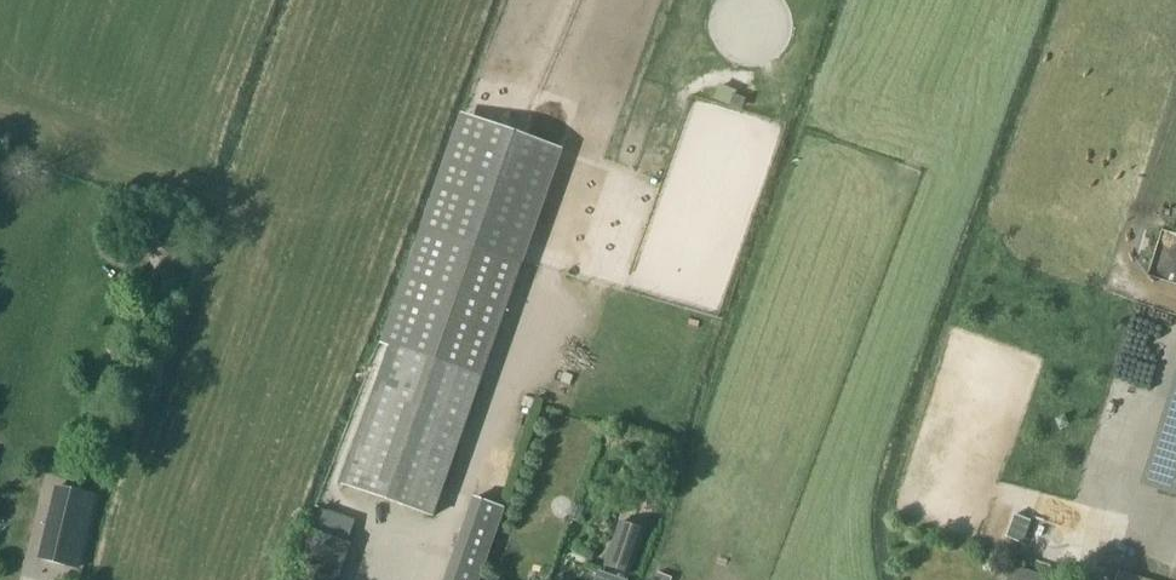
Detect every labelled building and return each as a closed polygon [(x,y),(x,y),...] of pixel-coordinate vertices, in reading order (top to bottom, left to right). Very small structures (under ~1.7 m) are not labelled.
[(430,232),(341,485),(435,517),(563,151),(461,115),(421,229),(430,232)] [(1175,495),(1175,424),(1156,488),(1175,495)] [(60,487),(42,559),(81,569),(99,496),(60,487)] [(506,508),(475,497),(445,579),(481,579),(506,508)] [(352,544),(350,543),(357,523),(319,512),(313,531),(311,530),(300,563),(295,579),(340,579),(352,544)] [(632,575),(647,531),(620,521),(604,566),(632,575)] [(1064,579),(1033,570),(1033,569),(1013,563),(1007,579),(1064,579)] [(1116,579),(1152,579),(1119,569),(1117,577),(1116,579)] [(600,570),(596,579),(628,579),(600,570)]
